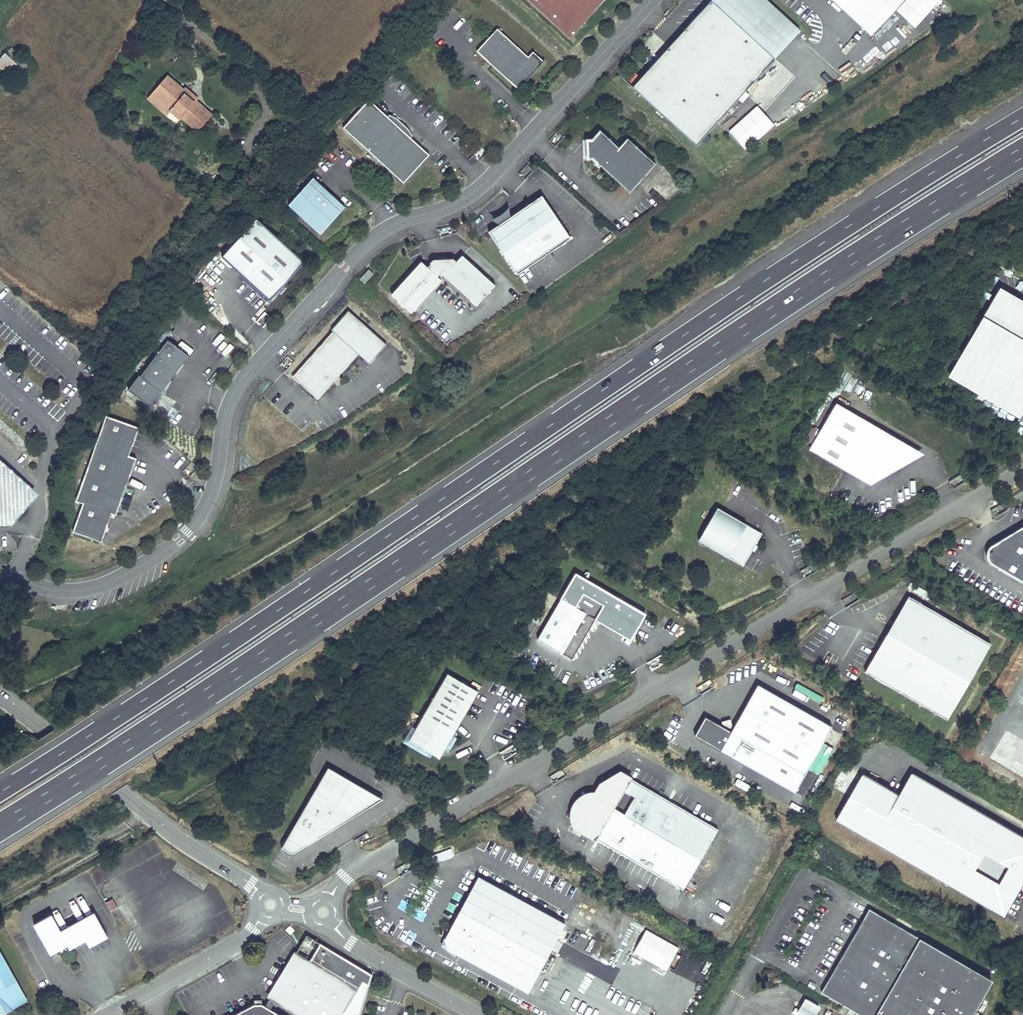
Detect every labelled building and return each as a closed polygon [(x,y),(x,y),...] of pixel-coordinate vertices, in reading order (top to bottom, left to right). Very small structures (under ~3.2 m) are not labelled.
[(569,39),(574,33),(537,0),(526,0),(569,39)] [(574,33),(598,7),(604,0),(537,0),(574,33)] [(632,86),(696,144),(773,58),(712,0),(710,0),(632,86)] [(773,58),(799,31),(766,0),(712,0),(773,58)] [(869,35),(902,0),(831,0),(869,35)] [(913,27),(940,1),(939,0),(905,0),(896,8),(913,27)] [(498,29),(477,51),(518,89),(517,91),(545,61),(544,61),(534,52),(529,57),(498,29)] [(10,48),(5,54),(24,70),(30,65),(10,48)] [(631,69),(624,77),(632,84),(639,75),(631,69)] [(167,76),(159,85),(163,88),(155,97),(171,110),(180,118),(182,117),(197,131),(211,115),(195,101),(190,97),(189,99),(185,96),(189,92),(184,88),(182,90),(167,76)] [(167,114),(171,110),(155,97),(163,88),(159,85),(148,98),(167,114)] [(192,95),(189,92),(185,96),(189,99),(190,97),(195,101),(197,99),(192,95)] [(369,99),(343,126),(403,182),(429,154),(369,99)] [(745,150),(774,124),(757,104),(727,130),(745,150)] [(600,131),(592,140),(587,141),(587,159),(593,159),(596,162),(594,164),(598,168),(600,166),(630,193),(656,165),(627,139),(619,148),(600,131)] [(311,179),(288,203),(297,212),(299,210),(321,231),(340,210),(316,187),(317,185),(311,179)] [(500,224),(488,231),(517,274),(570,239),(541,196),(509,218),(500,224)] [(494,220),(493,221),(500,224),(509,218),(509,210),(508,212),(507,212),(506,213),(505,214),(504,215),(503,216),(502,217),(500,218),(499,219),(498,219),(497,219),(496,220),(495,220),(494,220)] [(270,300),(304,261),(256,218),(221,256),(270,300)] [(390,294),(411,312),(441,279),(439,278),(437,276),(441,273),(442,274),(476,305),(494,285),(461,255),(456,261),(453,258),(432,259),(429,262),(430,263),(427,267),(420,261),(390,294)] [(369,270),(359,279),(364,284),(373,274),(369,270)] [(1001,290),(951,374),(1019,413),(1022,407),(1022,303),(1001,290)] [(387,345),(349,311),(332,331),(333,332),(294,378),(319,401),(359,355),(371,364),(387,345)] [(160,347),(169,334),(161,329),(153,342),(160,347)] [(139,373),(128,387),(143,400),(141,402),(153,411),(163,389),(163,388),(189,355),(169,338),(140,374),(139,373)] [(224,338),(216,347),(226,355),(233,345),(224,338)] [(923,454),(836,403),(837,406),(911,449),(906,458),(875,476),(872,471),(865,476),(814,446),(809,449),(870,485),(923,454)] [(809,449),(814,446),(837,406),(836,403),(809,449)] [(911,449),(837,406),(814,446),(865,476),(872,471),(875,476),(906,458),(911,449)] [(138,426),(105,414),(74,498),(81,501),(71,529),(100,540),(110,511),(114,513),(135,457),(128,454),(138,426)] [(4,513),(24,490),(0,470),(0,510),(4,513)] [(11,523),(37,492),(29,484),(24,490),(4,513),(0,510),(0,523),(11,523)] [(718,507),(699,540),(743,566),(762,533),(718,507)] [(1017,530),(1021,536),(1006,536),(992,545),(991,545),(989,547),(988,549),(987,552),(986,555),(987,557),(989,561),(991,563),(1022,583),(1022,526),(1017,530)] [(645,614),(576,573),(538,638),(562,652),(585,612),(587,609),(632,636),(645,614)] [(908,596),(864,671),(946,719),(990,644),(908,596)] [(587,609),(585,612),(631,639),(632,636),(587,609)] [(785,634),(776,640),(779,645),(788,639),(785,634)] [(450,677),(413,742),(429,752),(436,741),(446,747),(477,692),(450,677)] [(832,727),(758,685),(731,731),(705,716),(694,735),(795,792),(832,727)] [(436,741),(429,752),(439,758),(446,747),(436,741)] [(377,796),(328,768),(282,848),(288,852),(290,852),(290,853),(291,853),(292,853),(293,853),(294,853),(295,852),(296,852),(371,806),(377,796)] [(607,780),(598,795),(593,793),(579,818),(590,824),(585,833),(682,890),(717,830),(619,772),(607,780)] [(1008,911),(1022,881),(1022,833),(908,775),(899,793),(859,773),(833,824),(1008,911)] [(590,824),(579,818),(593,793),(590,793),(587,793),(583,795),(581,796),(577,799),(575,802),(572,806),(571,808),(570,813),(570,817),(571,820),(572,824),(574,827),(585,833),(590,824)] [(565,922),(478,874),(444,937),(447,948),(527,992),(565,922)] [(106,902),(109,910),(116,908),(113,899),(106,902)] [(34,925),(51,954),(67,945),(69,950),(86,941),(89,947),(107,937),(94,913),(60,931),(51,915),(34,925)] [(867,913),(818,995),(851,1014),(973,1014),(990,986),(867,913)] [(643,930),(632,955),(668,970),(678,946),(643,930)] [(27,998),(0,950),(0,1013),(27,998)] [(323,972),(326,967),(313,958),(309,964),(295,955),(271,994),(305,1014),(359,1014),(369,983),(363,980),(356,992),(323,972)] [(822,1007),(803,996),(792,1014),(817,1014),(822,1007)] [(262,1004),(262,1006),(255,1006),(255,1004),(233,1014),(281,1014),(262,1004)]
